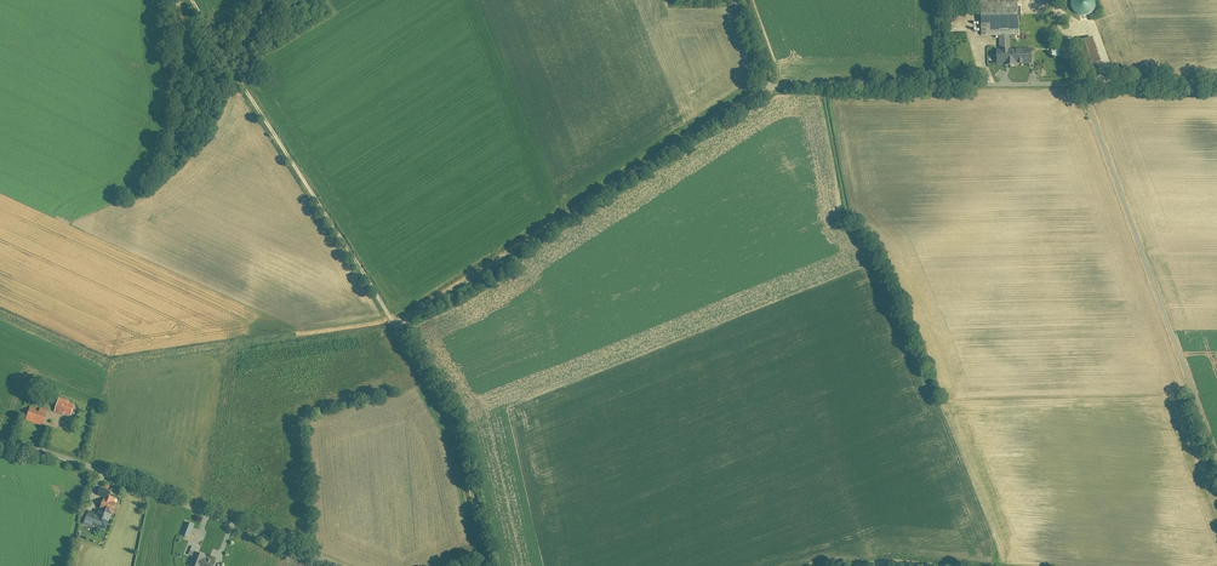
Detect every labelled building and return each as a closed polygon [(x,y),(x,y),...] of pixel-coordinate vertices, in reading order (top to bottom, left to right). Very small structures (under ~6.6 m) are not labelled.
[(984,37),(1001,37),(1001,49),(1011,49),(1011,37),(1020,37),(1020,0),(983,0),(984,37)] [(1095,0),(1071,0),(1071,4),(1072,8),(1075,11),(1078,13),(1082,15),(1086,15),(1089,13),(1092,11),(1095,8),(1096,4),(1095,0)] [(945,15),(951,30),(970,23),(964,8),(945,15)] [(1093,36),(1076,41),(1085,67),(1102,61),(1093,36)] [(1010,52),(1010,64),(1036,64),(1035,51),(1010,52)] [(957,72),(945,72),(945,81),(957,81),(957,72)] [(61,400),(56,412),(71,417),(75,405),(61,400)] [(31,409),(27,420),(45,426),(48,414),(31,409)] [(115,503),(113,502),(114,499),(105,496),(97,515),(88,511),(84,522),(92,525),(93,522),(105,527),(115,503)] [(186,522),(182,535),(188,537),(192,524),(186,522)] [(191,564),(195,565),(194,565),(213,565),(215,562),(204,557),(205,556),(195,552),(191,564)]
